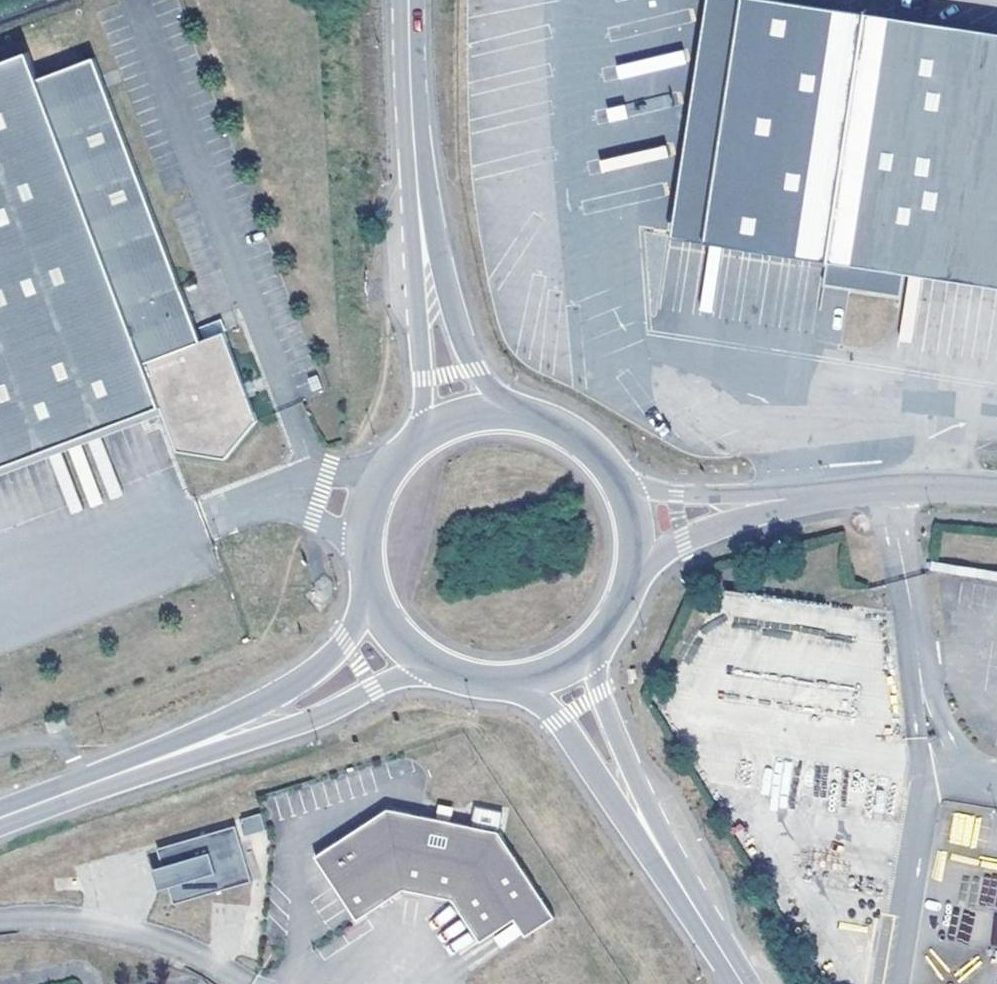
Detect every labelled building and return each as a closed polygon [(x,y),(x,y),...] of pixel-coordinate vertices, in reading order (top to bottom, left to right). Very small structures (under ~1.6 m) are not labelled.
[(669,239),(996,289),(996,37),(761,0),(705,0),(669,239)] [(94,58),(38,79),(28,52),(0,63),(0,474),(163,412),(179,451),(227,459),(258,421),(225,334),(202,342),(94,58)] [(203,338),(224,330),(220,319),(198,326),(203,338)] [(292,791),(272,797),(279,819),(299,813),(292,791)] [(498,826),(501,812),(475,807),(472,821),(498,826)] [(315,856),(358,920),(404,889),(453,899),(481,942),(515,919),(526,936),(555,917),(499,831),(388,808),(315,856)] [(242,833),(264,831),(262,815),(241,817),(242,833)] [(236,825),(157,848),(163,866),(163,867),(168,866),(173,884),(168,885),(169,886),(174,904),(252,881),(236,825)] [(163,867),(163,866),(153,868),(159,889),(169,886),(168,885),(173,884),(168,866),(163,867)]
